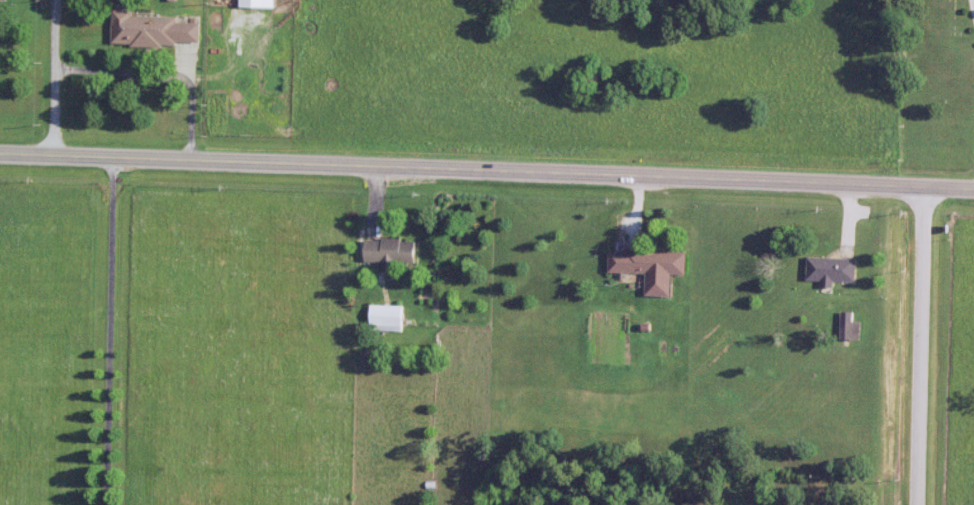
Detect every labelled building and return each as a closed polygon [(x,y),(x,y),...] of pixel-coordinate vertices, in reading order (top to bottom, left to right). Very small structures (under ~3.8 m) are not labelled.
[(116,44),(204,45),(204,22),(183,22),(183,14),(117,13),(116,44)] [(419,239),(368,239),(369,265),(419,265),(419,239)] [(649,274),(649,296),(673,297),(674,275),(688,275),(689,253),(613,251),(613,273),(649,274)] [(856,258),(808,258),(808,281),(822,281),(822,285),(856,285),(856,258)] [(405,305),(372,305),(372,331),(405,331),(405,305)]
